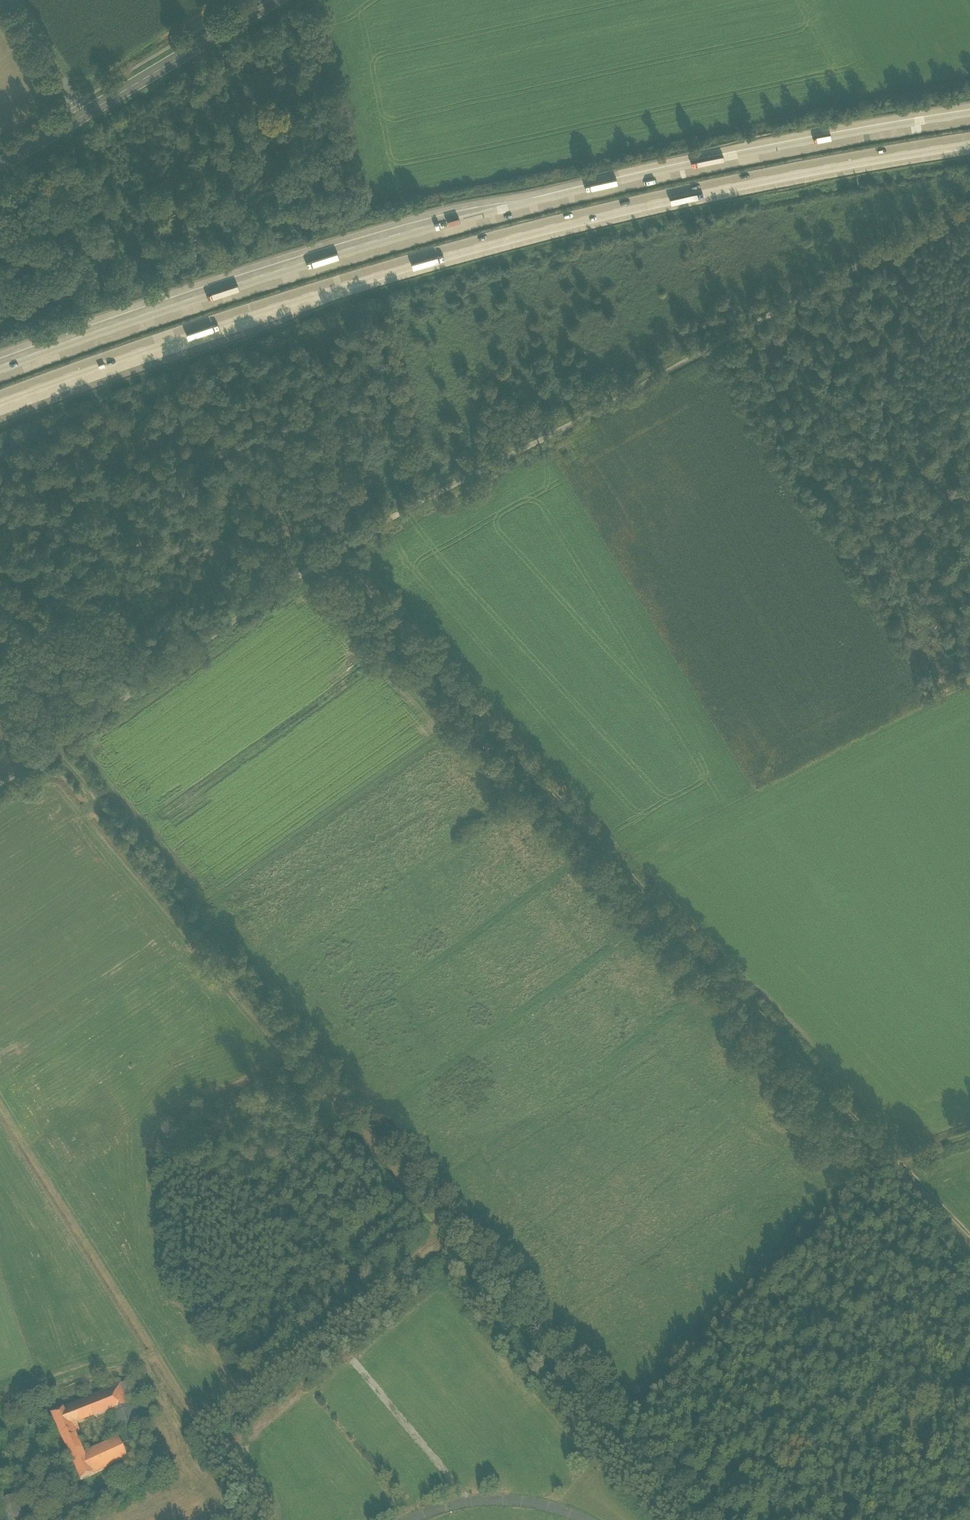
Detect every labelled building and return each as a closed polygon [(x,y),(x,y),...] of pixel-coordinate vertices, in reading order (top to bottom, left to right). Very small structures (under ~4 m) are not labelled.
[(119,1386),(70,1408),(77,1424),(112,1411),(120,1430),(141,1421),(136,1408),(130,1411),(126,1402),(137,1398),(130,1382),(120,1387),(119,1386)] [(70,1408),(52,1416),(63,1442),(64,1443),(76,1438),(76,1437),(75,1437),(74,1434),(80,1432),(77,1424),(70,1408)] [(119,1440),(92,1452),(101,1472),(128,1460),(126,1456),(142,1450),(135,1433),(119,1440)] [(76,1438),(64,1443),(67,1450),(79,1445),(76,1438)] [(84,1456),(79,1445),(67,1450),(81,1481),(101,1472),(92,1452),(84,1456)] [(109,1490),(95,1496),(96,1498),(100,1506),(114,1500),(109,1490)] [(0,1500),(0,1502),(3,1511),(19,1506),(16,1496),(7,1498),(0,1500)] [(96,1498),(74,1507),(77,1516),(100,1506),(96,1498)] [(3,1511),(6,1519),(23,1519),(19,1506),(3,1511)]
